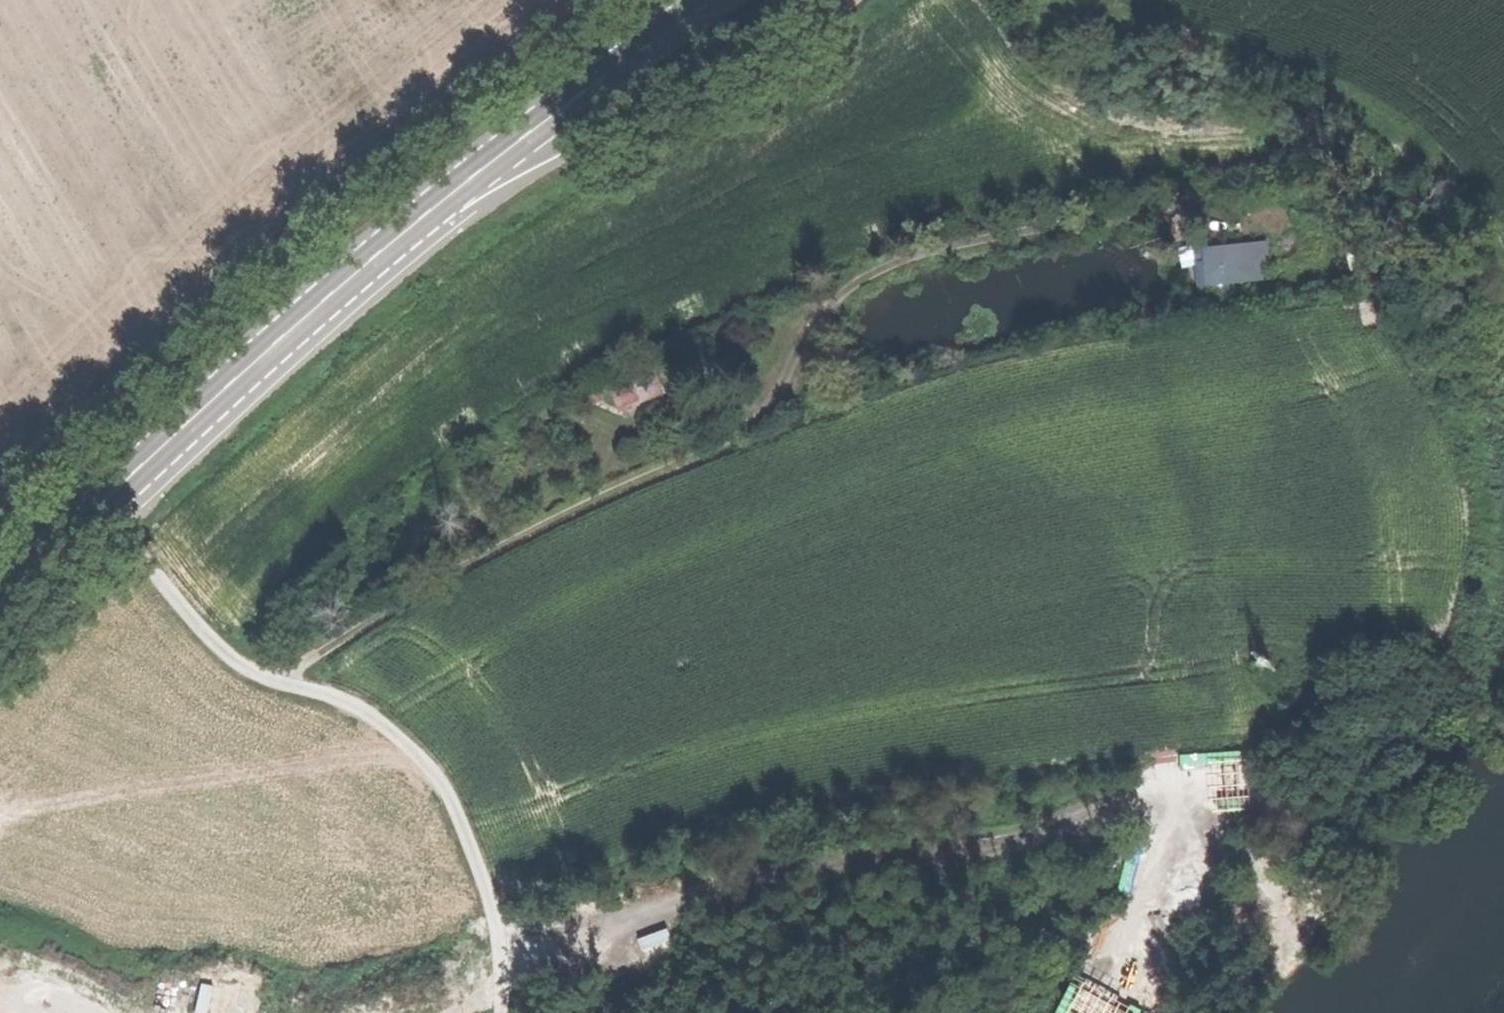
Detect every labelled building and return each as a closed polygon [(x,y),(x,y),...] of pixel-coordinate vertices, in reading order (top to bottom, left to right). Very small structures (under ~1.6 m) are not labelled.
[(1236,246),(1208,249),(1212,284),(1240,281),(1236,246)] [(617,378),(627,404),(662,390),(652,364),(617,378)] [(594,391),(597,401),(607,398),(603,388),(594,391)]
